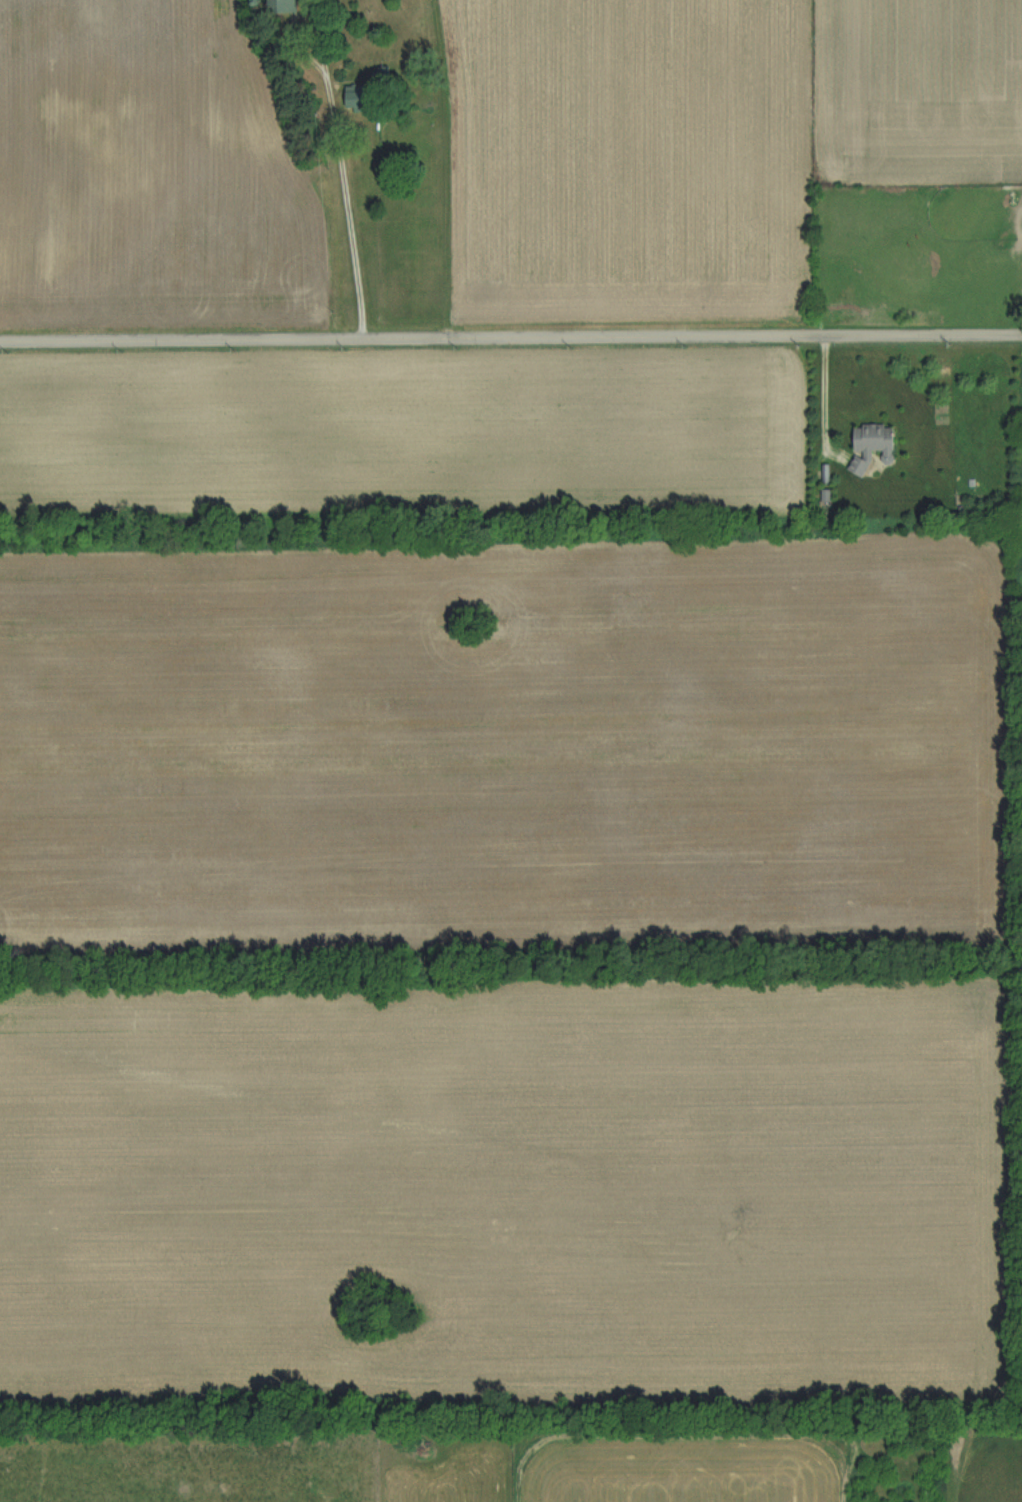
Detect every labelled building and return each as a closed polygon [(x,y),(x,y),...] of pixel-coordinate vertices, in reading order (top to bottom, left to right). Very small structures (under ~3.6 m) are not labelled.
[(889,425),(849,425),(849,453),(847,453),(847,474),(865,474),(865,451),(878,450),(878,464),(890,464),(889,425)] [(831,493),(821,493),(821,502),(831,502),(831,493)]
